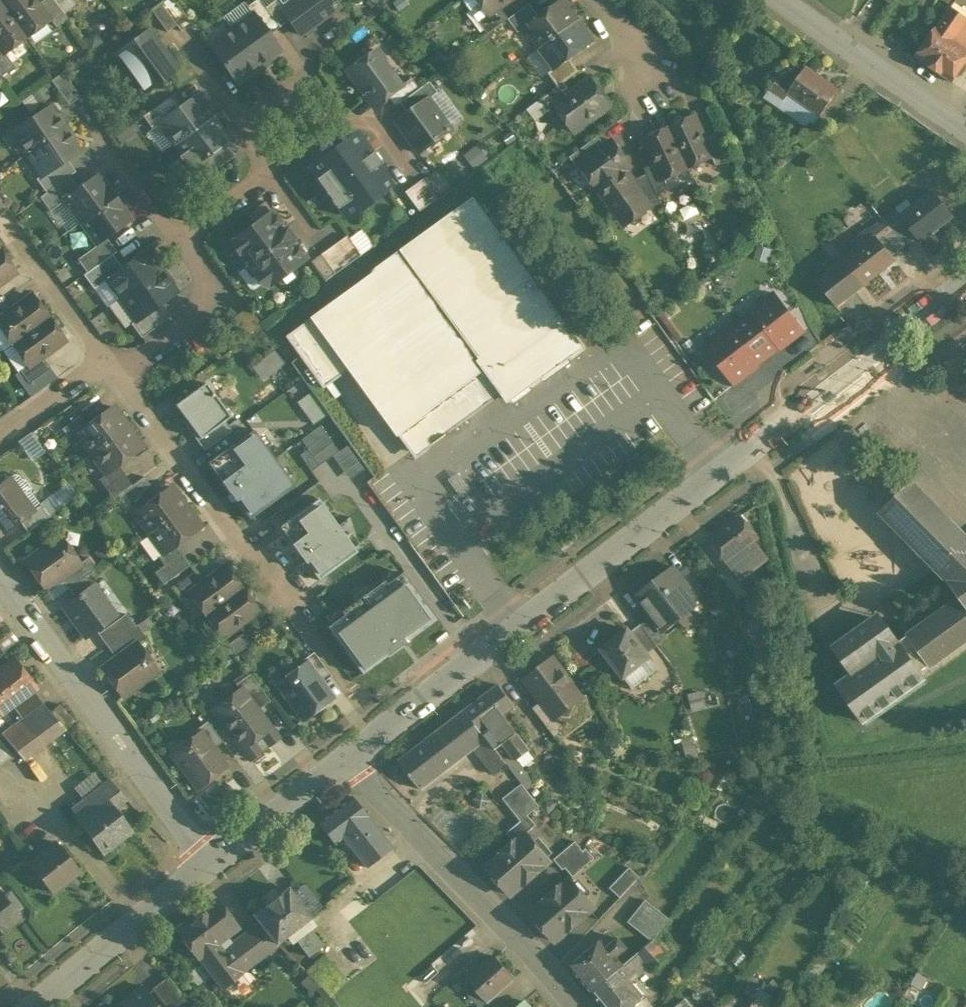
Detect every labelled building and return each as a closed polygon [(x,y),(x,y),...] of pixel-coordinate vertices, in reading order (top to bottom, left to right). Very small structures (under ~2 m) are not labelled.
[(34,0),(2,0),(1,0),(0,0),(27,37),(27,36),(47,21),(49,20),(37,4),(34,0)] [(0,0),(0,1),(0,46),(5,53),(5,52),(6,52),(6,51),(26,37),(27,37),(0,0)] [(49,20),(62,11),(54,0),(42,0),(37,4),(49,20)] [(62,11),(71,5),(68,0),(54,0),(62,11)] [(174,0),(163,0),(160,2),(177,24),(181,30),(190,23),(174,0)] [(247,6),(253,14),(254,14),(269,34),(280,27),(266,7),(260,0),(255,0),(247,6)] [(276,0),(266,7),(280,27),(289,20),(281,9),(282,8),(276,0)] [(282,8),(281,9),(289,20),(300,35),(339,7),(334,0),(293,0),(282,8)] [(490,13),(491,14),(501,6),(509,0),(481,0),(490,13)] [(527,26),(542,47),(578,20),(563,0),(562,0),(540,16),(527,26)] [(177,24),(160,2),(151,9),(167,31),(177,24)] [(510,18),(509,18),(519,32),(527,26),(540,16),(530,3),(510,18)] [(501,6),(491,14),(490,13),(479,21),(489,33),(509,18),(510,18),(501,6)] [(917,56),(953,81),(965,63),(965,16),(952,7),(917,56)] [(253,14),(232,30),(258,65),(280,49),(269,34),(254,14),(253,14)] [(578,20),(542,47),(556,67),(557,67),(570,57),(593,41),(578,20)] [(177,69),(149,30),(118,52),(146,91),(177,69)] [(232,30),(211,46),(236,81),(258,65),(232,30)] [(0,46),(0,74),(2,76),(15,66),(5,52),(5,53),(0,46)] [(402,86),(376,49),(348,70),(375,107),(390,96),(403,87),(402,86)] [(570,57),(557,67),(556,67),(549,73),(559,86),(565,82),(580,71),(570,57)] [(839,90),(806,67),(791,88),(778,78),(770,90),(783,100),(788,93),(816,112),(820,116),(839,90)] [(80,96),(63,72),(51,80),(69,104),(80,96)] [(403,87),(390,96),(397,106),(402,102),(421,88),(413,78),(402,86),(403,87)] [(573,93),(555,106),(556,107),(557,107),(574,130),(575,131),(611,105),(610,104),(592,81),(593,80),(592,79),(573,93)] [(421,88),(402,102),(409,112),(430,97),(431,98),(439,92),(431,81),(421,88)] [(559,86),(541,100),(549,111),(556,107),(555,106),(573,93),(565,82),(559,86)] [(783,100),(770,90),(763,101),(804,129),(813,116),(816,112),(788,93),(783,100)] [(173,94),(144,115),(153,128),(161,122),(160,121),(181,106),(173,94)] [(181,106),(160,121),(161,122),(176,143),(212,117),(196,95),(181,106)] [(409,112),(397,121),(421,153),(453,130),(431,98),(430,97),(409,112)] [(49,106),(12,131),(27,154),(66,128),(62,122),(61,123),(49,106)] [(694,117),(671,128),(670,127),(689,168),(689,167),(712,156),(713,156),(705,138),(694,116),(693,116),(694,117)] [(804,129),(797,138),(807,147),(830,129),(813,116),(804,129)] [(229,140),(212,117),(176,143),(183,153),(179,156),(192,174),(203,166),(210,160),(208,157),(226,144),(230,141),(229,140)] [(669,128),(646,139),(645,139),(656,162),(664,179),(665,179),(688,168),(689,168),(670,127),(669,128)] [(66,128),(27,154),(41,175),(42,176),(67,160),(79,151),(68,135),(70,133),(66,128)] [(730,160),(717,132),(705,138),(713,156),(712,156),(717,166),(730,160)] [(370,154),(355,134),(311,165),(320,177),(323,175),(343,203),(340,205),(349,217),(393,185),(377,165),(380,163),(373,152),(370,154)] [(599,136),(571,157),(578,167),(583,163),(606,146),(599,136)] [(606,146),(583,163),(600,187),(626,168),(626,169),(630,166),(620,154),(623,152),(614,140),(606,146)] [(210,160),(203,166),(209,174),(235,156),(226,144),(208,157),(210,160)] [(67,160),(42,176),(41,175),(37,179),(46,192),(69,176),(76,171),(67,160)] [(656,162),(645,167),(657,194),(669,189),(665,179),(664,179),(656,162)] [(187,191),(209,174),(203,166),(192,174),(180,182),(187,191)] [(626,168),(600,187),(626,222),(649,206),(631,181),(634,179),(626,169),(626,168)] [(647,173),(634,180),(649,206),(650,208),(661,203),(647,173)] [(79,189),(64,200),(81,222),(116,197),(100,174),(79,189)] [(69,176),(46,192),(40,197),(50,211),(64,200),(79,189),(69,176)] [(424,178),(407,191),(421,211),(438,198),(424,178)] [(913,207),(901,215),(907,222),(921,240),(953,216),(933,191),(913,207)] [(0,197),(0,214),(8,208),(0,197)] [(116,197),(81,222),(97,245),(107,238),(133,219),(116,197)] [(475,199),(403,251),(506,393),(511,400),(583,348),(475,199)] [(907,200),(896,208),(897,209),(884,219),(894,232),(907,222),(901,215),(913,207),(907,200)] [(265,201),(246,215),(253,225),(272,211),(265,201)] [(253,225),(234,239),(233,246),(238,254),(245,255),(256,270),(255,277),(261,285),(268,286),(306,258),(294,240),(295,239),(293,238),(292,238),(286,230),(287,229),(286,228),(285,228),(272,211),(253,225)] [(884,219),(860,237),(865,244),(876,235),(882,242),(894,232),(884,219)] [(326,278),(374,242),(361,225),(313,260),(326,278)] [(894,232),(882,242),(892,255),(905,246),(894,232)] [(882,242),(876,235),(865,244),(845,260),(864,285),(896,260),(892,255),(882,242)] [(97,245),(78,259),(87,272),(113,254),(117,251),(107,238),(97,245)] [(15,271),(0,250),(0,282),(15,271)] [(122,267),(107,278),(107,279),(121,297),(160,269),(145,250),(122,267)] [(455,429),(506,393),(403,251),(312,317),(350,369),(410,451),(443,427),(455,429)] [(87,272),(84,275),(94,289),(107,279),(107,278),(122,267),(113,254),(87,272)] [(245,255),(238,254),(238,258),(251,277),(255,277),(256,270),(245,255)] [(844,259),(817,281),(837,306),(864,285),(845,260),(844,259)] [(160,269),(121,297),(137,319),(137,320),(161,303),(176,292),(160,269)] [(804,331),(775,293),(751,311),(779,347),(780,349),(804,331)] [(0,319),(0,326),(13,343),(49,317),(33,295),(10,312),(0,319)] [(0,301),(0,319),(10,312),(1,300),(0,301)] [(161,303),(137,320),(137,319),(131,323),(142,337),(171,316),(161,303)] [(779,347),(752,313),(741,321),(768,356),(779,347)] [(49,317),(13,343),(28,365),(29,366),(42,356),(65,339),(49,317)] [(350,369),(312,317),(286,336),(300,355),(324,388),(350,369)] [(768,356),(741,321),(731,329),(758,364),(768,356)] [(731,329),(729,328),(706,346),(735,384),(759,366),(758,364),(731,329)] [(262,378),(286,364),(278,350),(253,363),(262,378)] [(42,356),(29,366),(28,365),(20,370),(29,383),(51,368),(42,356)] [(206,383),(176,405),(184,416),(201,439),(225,421),(231,417),(206,383)] [(313,391),(300,400),(315,422),(328,412),(313,391)] [(88,424),(77,432),(92,453),(128,426),(113,406),(88,424)] [(81,414),(53,435),(60,444),(77,432),(88,424),(81,414)] [(205,451),(208,448),(201,439),(184,416),(181,418),(205,451)] [(232,431),(225,421),(201,439),(208,448),(232,431)] [(350,480),(366,468),(349,444),(339,451),(321,425),(301,439),(308,449),(300,455),(312,471),(333,456),(350,480)] [(128,426),(92,453),(107,473),(118,465),(142,447),(128,426)] [(239,498),(236,500),(250,519),(295,486),(254,429),(208,463),(222,482),(223,481),(245,465),(233,450),(253,435),(289,485),(251,513),(239,498)] [(332,436),(340,448),(350,441),(342,429),(332,436)] [(33,432),(19,441),(33,460),(46,450),(33,432)] [(239,498),(251,513),(289,485),(253,435),(233,450),(245,465),(223,481),(236,500),(239,498)] [(107,473),(99,479),(106,488),(125,474),(118,465),(107,473)] [(9,479),(8,478),(0,485),(0,523),(6,531),(20,521),(33,512),(32,511),(40,505),(30,491),(31,487),(26,480),(22,480),(18,475),(14,474),(9,479)] [(125,474),(106,488),(113,498),(132,484),(125,474)] [(144,476),(118,495),(126,505),(152,486),(144,476)] [(912,481),(891,502),(881,512),(930,562),(934,565),(938,569),(948,580),(965,567),(965,535),(912,481)] [(171,486),(135,512),(150,533),(186,506),(171,486)] [(310,560),(307,562),(306,563),(319,580),(358,552),(319,498),(280,527),(292,544),(293,544),(308,533),(299,521),(319,506),(352,551),(320,574),(310,560)] [(40,505),(32,511),(33,512),(20,521),(28,532),(49,516),(40,505)] [(186,506),(150,533),(165,553),(175,546),(201,527),(186,506)] [(352,551),(319,506),(299,521),(308,533),(293,544),(307,562),(310,560),(320,574),(352,551)] [(741,514),(709,539),(728,563),(737,555),(749,546),(760,538),(741,514)] [(570,530),(559,538),(563,544),(574,536),(570,530)] [(45,589),(61,578),(81,563),(80,563),(72,551),(63,550),(56,539),(25,562),(45,589)] [(189,565),(175,546),(165,553),(159,557),(165,565),(155,572),(164,584),(189,565)] [(760,561),(749,546),(737,555),(748,570),(760,561)] [(748,570),(737,555),(728,563),(739,577),(748,570)] [(88,557),(80,563),(81,563),(61,578),(69,588),(96,568),(88,557)] [(203,583),(189,592),(190,593),(206,615),(242,588),(226,566),(203,583)] [(636,595),(653,616),(664,632),(698,608),(693,601),(697,598),(694,593),(679,573),(673,566),(636,595)] [(689,566),(679,573),(694,593),(704,585),(689,566)] [(899,642),(884,620),(878,624),(873,627),(869,622),(834,646),(853,674),(838,685),(865,722),(926,678),(921,671),(930,665),(931,667),(965,642),(965,567),(948,580),(961,597),(910,633),(899,642)] [(194,571),(173,586),(182,599),(190,593),(189,592),(203,583),(194,571)] [(407,636),(409,639),(437,620),(402,573),(386,584),(384,581),(342,612),(344,615),(328,627),(362,674),(390,654),(387,650),(363,668),(338,633),(406,584),(431,619),(407,636)] [(769,577),(756,579),(760,599),(761,599),(763,607),(775,604),(773,595),(776,594),(774,585),(771,586),(769,577)] [(407,636),(431,619),(406,584),(338,633),(363,668),(387,650),(390,654),(391,655),(410,641),(409,639),(407,636)] [(94,585),(64,607),(86,636),(115,614),(94,585)] [(242,588),(206,615),(222,637),(258,610),(242,588)] [(760,599),(747,602),(749,614),(764,611),(763,607),(761,599),(760,599)] [(126,613),(98,633),(108,646),(135,626),(126,613)] [(642,625),(657,645),(668,637),(664,632),(653,616),(642,625)] [(135,626),(108,646),(116,658),(138,643),(146,637),(137,624),(135,626)] [(642,625),(632,632),(648,653),(657,645),(642,625)] [(629,629),(602,649),(625,677),(636,669),(643,679),(655,670),(648,660),(651,658),(648,653),(632,632),(629,629)] [(0,639),(0,648),(3,652),(20,641),(12,631),(0,639)] [(244,632),(215,653),(223,664),(252,642),(244,632)] [(303,660),(314,652),(305,639),(294,647),(303,660)] [(116,658),(102,669),(122,696),(153,674),(145,664),(147,655),(138,643),(116,658)] [(331,676),(314,652),(303,660),(305,663),(306,662),(321,683),(331,676)] [(565,674),(553,658),(533,674),(538,679),(532,685),(544,701),(555,716),(559,715),(570,715),(577,700),(581,697),(570,683),(570,675),(565,674)] [(648,660),(655,670),(658,667),(651,658),(648,660)] [(13,659),(0,669),(0,695),(1,696),(4,694),(12,705),(33,689),(34,688),(13,659)] [(305,663),(294,671),(292,680),(282,687),(304,718),(332,698),(321,683),(306,662),(305,663)] [(636,669),(625,677),(632,687),(643,679),(636,669)] [(271,700),(250,673),(236,684),(240,689),(241,688),(257,710),(271,700)] [(527,679),(532,685),(538,679),(533,674),(527,679)] [(500,684),(466,710),(496,749),(503,743),(517,761),(517,760),(531,750),(504,715),(516,706),(500,684)] [(257,710),(241,688),(240,689),(230,697),(228,705),(217,714),(251,758),(269,744),(262,734),(270,727),(257,710)] [(33,689),(12,705),(22,718),(43,703),(33,689)] [(4,694),(1,696),(0,695),(0,709),(2,712),(12,705),(4,694)] [(555,716),(544,701),(534,708),(556,736),(569,727),(559,715),(555,716)] [(22,718),(1,733),(16,751),(23,759),(38,748),(66,729),(51,711),(43,703),(22,718)] [(75,721),(59,703),(51,711),(66,729),(75,721)] [(466,710),(400,760),(422,789),(475,748),(494,773),(507,763),(496,749),(466,710)] [(223,741),(207,720),(196,729),(199,732),(212,749),(223,741)] [(262,734),(269,744),(278,738),(270,727),(262,734)] [(212,749),(199,732),(187,741),(186,749),(176,757),(199,787),(226,767),(212,749)] [(13,755),(16,751),(1,733),(0,734),(0,740),(13,755)] [(13,755),(0,740),(0,764),(13,755)] [(535,782),(517,760),(517,761),(503,743),(496,749),(507,763),(523,783),(527,788),(535,782)] [(582,767),(590,761),(581,749),(574,755),(582,767)] [(90,806),(103,796),(104,795),(106,793),(101,787),(93,776),(77,789),(85,799),(90,806)] [(127,799),(110,780),(101,787),(106,793),(104,795),(114,809),(127,799)] [(527,788),(523,783),(503,798),(521,821),(522,821),(529,815),(540,806),(527,788)] [(103,796),(90,806),(85,799),(72,809),(76,814),(74,815),(80,821),(79,822),(103,853),(132,831),(114,809),(104,795),(103,796)] [(351,797),(318,822),(335,844),(343,837),(366,867),(391,848),(351,797)] [(522,821),(521,821),(508,832),(515,842),(525,833),(526,834),(537,824),(529,815),(522,821)] [(515,842),(487,866),(512,895),(551,861),(535,842),(533,843),(526,834),(525,833),(515,842)] [(576,841),(555,859),(564,870),(566,868),(566,867),(585,851),(584,850),(576,841)] [(56,842),(29,864),(52,892),(79,871),(56,842)] [(585,851),(566,867),(566,868),(574,876),(595,858),(587,848),(584,850),(585,851)] [(630,867),(611,887),(621,897),(641,876),(630,867)] [(570,878),(531,913),(556,941),(594,908),(585,898),(587,897),(570,878)] [(293,895),(310,917),(320,909),(303,887),(293,895)] [(288,888),(254,914),(261,923),(276,943),(282,938),(287,944),(307,929),(314,924),(309,918),(310,917),(293,895),(288,888)] [(7,900),(0,892),(0,933),(18,919),(13,913),(22,906),(13,895),(7,900)] [(226,905),(246,929),(257,920),(237,896),(226,905)] [(237,927),(216,899),(176,929),(221,988),(242,971),(241,970),(253,961),(237,941),(233,944),(227,936),(237,927)] [(670,919),(647,900),(630,921),(654,940),(670,919)] [(261,923),(237,941),(253,961),(276,944),(276,943),(261,923)] [(307,929),(287,944),(301,962),(320,947),(307,929)] [(602,940),(571,966),(593,992),(620,969),(624,966),(616,957),(627,947),(619,937),(608,947),(602,940)] [(654,940),(640,952),(650,963),(656,970),(669,958),(654,940)] [(650,963),(640,952),(624,966),(620,969),(630,980),(650,963)] [(496,956),(482,967),(476,961),(457,978),(469,992),(475,986),(488,1001),(515,977),(496,956)] [(620,969),(593,992),(606,1006),(633,1006),(644,997),(630,980),(620,969)] [(906,997),(925,1006),(937,981),(919,972),(906,997)] [(164,978),(152,988),(167,1006),(175,1006),(182,1002),(164,978)] [(457,978),(449,985),(469,1006),(481,1006),(488,1001),(475,986),(469,992),(457,978)] [(120,1006),(159,1006),(142,986),(141,987),(143,989),(120,1006)] [(763,990),(755,1001),(764,1006),(780,1006),(783,1003),(763,990)] [(633,1006),(653,1006),(644,997),(633,1006)]
